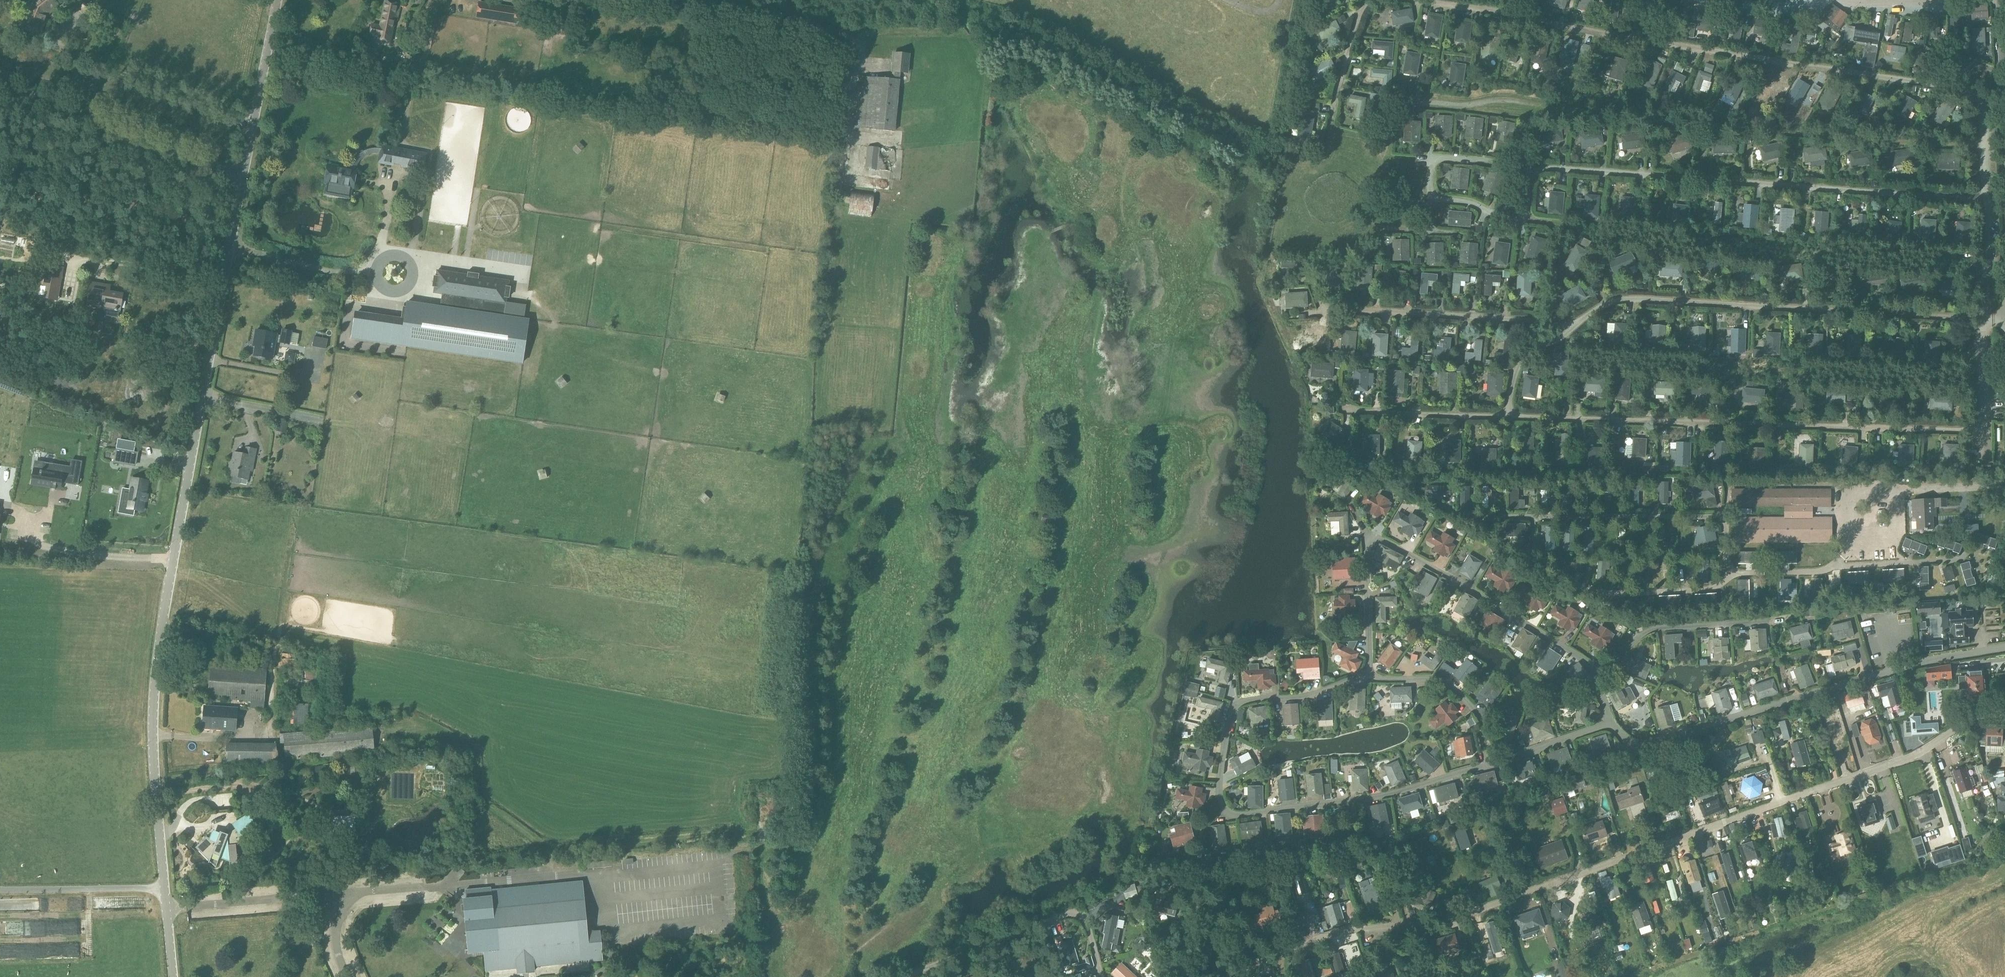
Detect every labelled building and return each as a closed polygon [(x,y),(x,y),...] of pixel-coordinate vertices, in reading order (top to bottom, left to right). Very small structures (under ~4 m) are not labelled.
[(58,5),(53,0),(34,0),(31,3),(31,7),(23,28),(39,34),(47,15),(49,12),(58,5)] [(90,16),(96,5),(88,0),(68,0),(67,2),(90,16)] [(106,0),(104,0),(100,6),(108,12),(113,5),(106,0)] [(1540,0),(1532,0),(1530,6),(1538,8),(1540,0)] [(1564,10),(1567,0),(1560,0),(1560,1),(1557,0),(1552,0),(1550,5),(1564,10)] [(1618,19),(1620,0),(1612,0),(1610,18),(1618,19)] [(1667,26),(1673,1),(1668,0),(1666,0),(1660,25),(1667,26)] [(385,1),(380,25),(372,24),(370,35),(380,37),(380,40),(390,42),(395,22),(397,22),(400,5),(385,1)] [(517,23),(520,8),(478,2),(476,17),(517,23)] [(1820,19),(1837,32),(1848,16),(1831,3),(1820,19)] [(1988,19),(1986,4),(1972,5),(1973,20),(1988,19)] [(1415,22),(1412,9),(1391,12),(1393,26),(1415,22)] [(1698,22),(1712,24),(1714,12),(1700,10),(1698,22)] [(1429,15),(1425,37),(1439,39),(1443,17),(1429,15)] [(1733,39),(1741,40),(1745,16),(1737,15),(1733,39)] [(1895,16),(1888,15),(1884,35),(1891,36),(1895,16)] [(478,19),(477,27),(514,30),(515,23),(478,19)] [(1342,31),(1335,19),(1316,28),(1322,40),(1342,31)] [(1458,20),(1455,42),(1469,45),(1473,23),(1458,20)] [(1754,33),(1770,36),(1772,23),(1757,20),(1754,33)] [(1903,41),(1910,42),(1913,25),(1905,24),(1903,41)] [(1880,31),(1856,27),(1855,33),(1849,32),(1848,39),(1854,40),(1854,41),(1869,43),(1867,52),(1876,53),(1880,31)] [(1804,41),(1814,43),(1816,30),(1806,29),(1804,41)] [(1984,29),(1970,29),(1971,47),(1985,47),(1984,29)] [(1782,50),(1797,53),(1801,33),(1794,32),(1791,45),(1783,43),(1782,50)] [(1498,47),(1500,47),(1501,40),(1498,40),(1498,39),(1484,38),(1481,59),(1496,61),(1498,47)] [(1582,52),(1584,44),(1565,40),(1560,60),(1568,62),(1571,49),(1582,52)] [(1393,60),(1394,43),(1373,41),(1372,50),(1385,51),(1384,59),(1393,60)] [(1523,43),(1516,41),(1509,61),(1516,63),(1523,43)] [(1549,44),(1536,41),(1531,62),(1544,65),(1549,44)] [(1904,60),(1906,48),(1888,45),(1887,51),(1888,51),(1888,53),(1891,53),(1890,57),(1904,60)] [(1418,76),(1421,55),(1407,52),(1403,74),(1418,76)] [(1915,64),(1934,71),(1938,59),(1919,52),(1915,64)] [(1948,63),(1963,76),(1973,65),(1957,52),(1948,63)] [(893,53),(892,71),(892,72),(892,79),(859,76),(855,128),(895,131),(900,80),(900,72),(908,73),(909,54),(893,53)] [(1629,61),(1615,57),(1609,78),(1623,82),(1629,61)] [(1318,80),(1337,70),(1331,58),(1312,68),(1318,80)] [(1646,87),(1653,89),(1663,66),(1649,60),(1640,84),(1646,87)] [(373,65),(363,63),(361,71),(371,73),(373,73),(375,71),(375,68),(374,66),(373,65)] [(1463,87),(1466,65),(1452,63),(1449,85),(1463,87)] [(1384,79),(1383,87),(1392,88),(1393,71),(1371,70),(1371,79),(1384,79)] [(1683,84),(1686,77),(1672,70),(1663,90),(1670,93),(1676,81),(1683,84)] [(1713,75),(1699,70),(1693,88),(1700,91),(1704,80),(1710,82),(1713,75)] [(1736,101),(1745,82),(1731,76),(1722,95),(1736,101)] [(1789,95),(1801,102),(1810,85),(1799,78),(1789,95)] [(1830,114),(1841,95),(1828,88),(1817,108),(1830,114)] [(1867,116),(1875,98),(1863,92),(1855,110),(1867,116)] [(1363,120),(1367,98),(1351,95),(1349,103),(1357,105),(1355,118),(1363,120)] [(1918,102),(1906,96),(1897,113),(1908,119),(1918,102)] [(1956,107),(1943,99),(1932,119),(1944,126),(1956,107)] [(1792,111),(1797,113),(1801,103),(1795,101),(1792,111)] [(1311,140),(1315,119),(1301,116),(1297,137),(1311,140)] [(1452,138),(1452,117),(1436,116),(1435,137),(1452,138)] [(1482,140),(1484,119),(1467,117),(1465,138),(1482,140)] [(1405,121),(1404,142),(1420,142),(1421,122),(1405,121)] [(1512,144),(1515,124),(1500,121),(1496,141),(1512,144)] [(1542,145),(1564,141),(1561,127),(1539,130),(1542,145)] [(1582,149),(1604,145),(1602,130),(1579,134),(1582,149)] [(1643,133),(1621,136),(1623,151),(1645,148),(1643,133)] [(1673,155),(1694,148),(1689,134),(1668,141),(1673,155)] [(1715,154),(1736,154),(1735,139),(1714,139),(1715,154)] [(1781,143),(1759,148),(1762,162),(1784,157),(1781,143)] [(350,169),(356,170),(357,166),(358,164),(362,160),(365,156),(370,154),(375,153),(379,153),(377,163),(393,166),(395,162),(401,164),(400,167),(424,172),(427,153),(381,144),(380,148),(376,148),(371,148),(364,151),(358,154),(354,159),(352,163),(350,169)] [(1825,146),(1803,149),(1806,164),(1827,160),(1825,146)] [(891,171),(893,149),(867,147),(865,168),(891,171)] [(1914,149),(1890,152),(1893,167),(1916,164),(1914,149)] [(1870,150),(1849,153),(1851,168),(1873,165),(1870,150)] [(1959,171),(1960,155),(1939,154),(1939,170),(1959,171)] [(329,165),(325,183),(327,183),(326,193),(335,195),(350,198),(352,187),(353,187),(356,170),(350,169),(329,165)] [(1453,168),(1451,189),(1468,190),(1470,170),(1453,168)] [(1498,196),(1505,176),(1489,171),(1483,190),(1498,196)] [(852,190),(849,215),(871,218),(874,193),(852,190)] [(1550,192),(1548,215),(1563,216),(1565,193),(1550,192)] [(1586,195),(1584,218),(1598,219),(1600,196),(1586,195)] [(1623,197),(1621,222),(1636,223),(1637,198),(1623,197)] [(1721,224),(1723,203),(1715,202),(1713,223),(1721,224)] [(1757,227),(1758,206),(1744,205),(1743,225),(1757,227)] [(1686,230),(1688,207),(1673,206),(1672,229),(1686,230)] [(1793,229),(1794,209),(1781,208),(1780,229),(1793,229)] [(1450,211),(1449,226),(1471,228),(1472,213),(1450,211)] [(1815,211),(1815,213),(1814,226),(1814,232),(1828,233),(1829,212),(1815,211)] [(1865,235),(1867,215),(1859,214),(1858,226),(1851,226),(1850,234),(1865,235)] [(1922,219),(1920,242),(1935,243),(1936,221),(1922,219)] [(1900,245),(1902,223),(1888,221),(1885,243),(1900,245)] [(1957,222),(1955,244),(1970,245),(1972,224),(1957,222)] [(1542,263),(1548,241),(1533,237),(1527,258),(1542,263)] [(1393,261),(1410,261),(1409,240),(1393,240),(1393,261)] [(1444,243),(1427,244),(1427,264),(1444,264),(1444,243)] [(1476,265),(1478,244),(1461,243),(1460,264),(1476,265)] [(1507,268),(1510,246),(1495,244),(1492,266),(1507,268)] [(1577,275),(1590,252),(1576,244),(1564,267),(1577,275)] [(1615,274),(1637,265),(1631,252),(1610,261),(1612,268),(1615,274)] [(1699,277),(1721,274),(1720,260),(1698,263),(1699,277)] [(1302,278),(1303,262),(1282,261),(1282,268),(1295,269),(1295,278),(1302,278)] [(1661,262),(1660,276),(1682,278),(1683,264),(1661,262)] [(1780,282),(1804,279),(1801,263),(1778,267),(1780,282)] [(1323,265),(1322,287),(1337,288),(1337,266),(1323,265)] [(63,269),(50,266),(48,274),(45,273),(43,283),(46,284),(46,287),(42,287),(40,294),(44,295),(44,298),(57,301),(63,269)] [(1742,283),(1764,280),(1762,266),(1740,269),(1742,283)] [(1371,290),(1373,268),(1358,267),(1357,289),(1371,290)] [(1406,279),(1406,272),(1390,270),(1389,291),(1395,292),(1397,278),(1406,279)] [(355,314),(351,338),(405,346),(522,363),(529,320),(503,317),(505,303),(506,303),(506,297),(508,298),(510,288),(508,287),(509,281),(497,279),(478,277),(478,275),(468,273),(468,275),(437,271),(436,277),(434,276),(433,286),(435,287),(434,293),(442,294),(440,307),(404,302),(401,321),(355,314)] [(1437,282),(1438,275),(1422,274),(1420,294),(1428,295),(1429,281),(1437,282)] [(1469,282),(1470,275),(1454,274),(1452,295),(1459,295),(1461,281),(1469,282)] [(1518,274),(1517,296),(1531,297),(1532,275),(1518,274)] [(1501,283),(1501,276),(1485,275),(1484,296),(1492,296),(1492,283),(1501,283)] [(1862,287),(1888,283),(1888,279),(1886,275),(1861,279),(1861,283),(1862,287)] [(1902,289),(1926,284),(1924,275),(1900,280),(1902,289)] [(1962,291),(1962,282),(1938,281),(1937,290),(1962,291)] [(90,285),(87,302),(101,304),(100,307),(101,307),(100,314),(107,315),(119,317),(120,310),(123,294),(110,291),(110,289),(111,285),(91,282),(90,285)] [(1567,310),(1586,298),(1579,285),(1560,296),(1567,310)] [(1307,292),(1285,294),(1286,308),(1308,307),(1307,292)] [(1210,321),(1208,312),(1199,314),(1201,323),(1210,321)] [(1619,350),(1627,350),(1628,347),(1630,324),(1615,323),(1614,346),(1620,346),(1619,350)] [(1667,326),(1652,325),(1650,349),(1658,351),(1666,350),(1667,326)] [(1745,326),(1730,326),(1729,351),(1744,351),(1745,326)] [(1303,328),(1303,335),(1316,335),(1316,344),(1324,344),(1324,328),(1303,328)] [(1706,328),(1692,328),(1692,351),(1699,352),(1706,351),(1706,328)] [(256,330),(253,346),(256,346),(254,356),(272,359),(275,342),(279,343),(290,345),(290,343),(297,344),(299,334),(292,333),(292,331),(282,329),(281,336),(277,335),(277,334),(256,330)] [(1343,331),(1340,353),(1355,355),(1357,332),(1343,331)] [(1781,333),(1767,332),(1766,355),(1780,355),(1781,333)] [(1387,357),(1389,335),(1374,334),(1372,356),(1387,357)] [(1814,348),(1806,347),(1806,355),(1822,356),(1823,335),(1819,334),(1815,335),(1814,348)] [(1418,357),(1419,336),(1412,335),(1411,349),(1402,348),(1402,355),(1418,357)] [(1862,336),(1847,335),(1846,357),(1861,358),(1862,336)] [(1450,359),(1452,338),(1444,338),(1443,351),(1435,350),(1434,358),(1450,359)] [(1895,351),(1887,350),(1886,358),(1902,360),(1904,339),(1896,338),(1895,351)] [(1481,362),(1483,340),(1475,340),(1474,353),(1466,352),(1465,360),(1481,362)] [(1510,362),(1512,342),(1505,341),(1504,354),(1495,353),(1495,360),(1510,362)] [(1926,341),(1923,365),(1938,366),(1940,343),(1926,341)] [(1570,353),(1554,354),(1555,376),(1571,376),(1570,353)] [(1312,363),(1311,378),(1333,379),(1334,364),(1312,363)] [(1368,392),(1369,370),(1354,369),(1353,391),(1368,392)] [(1404,393),(1405,371),(1389,370),(1388,392),(1404,393)] [(1440,373),(1440,394),(1456,394),(1457,373),(1440,373)] [(1503,396),(1504,374),(1488,373),(1487,395),(1503,396)] [(1536,399),(1539,378),(1525,375),(1522,397),(1536,399)] [(1583,377),(1582,392),(1605,393),(1606,379),(1583,377)] [(1616,378),(1614,400),(1629,401),(1631,379),(1616,378)] [(559,380),(554,383),(561,393),(565,390),(559,380)] [(1674,396),(1674,382),(1655,382),(1654,395),(1674,396)] [(1690,387),(1689,395),(1714,396),(1715,388),(1690,387)] [(1764,405),(1765,391),(1744,388),(1742,403),(1764,405)] [(1845,404),(1845,390),(1827,390),(1827,404),(1845,404)] [(1898,409),(1898,396),(1877,394),(1876,408),(1898,409)] [(1931,397),(1930,410),(1952,411),(1953,398),(1931,397)] [(1331,422),(1323,434),(1342,446),(1350,433),(1331,422)] [(1217,435),(1218,443),(1225,441),(1224,434),(1217,435)] [(1568,454),(1569,435),(1566,434),(1562,434),(1561,447),(1558,447),(1558,451),(1561,451),(1561,454),(1565,456),(1568,454)] [(1366,435),(1366,454),(1380,454),(1380,435),(1366,435)] [(1524,450),(1518,450),(1518,456),(1534,457),(1534,438),(1528,437),(1527,447),(1524,447),(1524,450)] [(1633,439),(1632,457),(1646,458),(1647,440),(1633,439)] [(1408,441),(1406,463),(1421,465),(1423,443),(1408,441)] [(1446,441),(1446,463),(1460,463),(1461,441),(1446,441)] [(1728,463),(1729,442),(1715,441),(1714,462),(1728,463)] [(1691,442),(1677,442),(1676,465),(1690,466),(1691,442)] [(1813,467),(1814,445),(1800,445),(1799,466),(1813,467)] [(1913,468),(1915,446),(1900,445),(1898,467),(1913,468)] [(1944,445),(1943,466),(1957,467),(1959,445),(1944,445)] [(1843,446),(1841,469),(1856,470),(1858,448),(1843,446)] [(226,465),(224,474),(229,475),(227,481),(236,483),(237,477),(246,479),(250,463),(252,464),(256,449),(247,447),(245,454),(244,454),(234,451),(230,466),(226,465)] [(1589,448),(1589,471),(1604,470),(1603,448),(1589,448)] [(1765,469),(1766,449),(1750,448),(1749,468),(1765,469)] [(1497,449),(1482,449),(1482,472),(1497,472),(1497,449)] [(115,462),(135,465),(137,453),(117,450),(115,462)] [(33,470),(33,473),(34,473),(33,482),(40,483),(39,485),(50,487),(50,489),(51,489),(51,487),(55,488),(55,490),(56,490),(56,488),(60,489),(61,481),(77,484),(77,486),(78,486),(82,461),(81,461),(80,462),(72,461),(71,468),(43,463),(43,464),(42,471),(33,470)] [(1338,494),(1346,499),(1358,481),(1336,469),(1331,477),(1338,482),(1334,491),(1339,493),(1338,494)] [(126,485),(122,507),(143,510),(145,500),(146,500),(147,495),(146,495),(148,482),(132,479),(131,486),(126,485)] [(1715,496),(1712,483),(1692,487),(1694,500),(1708,498),(1709,499),(1706,500),(1708,508),(1717,507),(1715,498),(1714,498),(1714,496),(1715,496)] [(1632,484),(1632,505),(1639,505),(1639,491),(1642,491),(1642,486),(1639,486),(1639,484),(1632,484)] [(1451,496),(1451,487),(1428,486),(1428,495),(1451,496)] [(1469,509),(1470,487),(1461,486),(1461,509),(1469,509)] [(1492,496),(1492,487),(1483,487),(1483,508),(1489,508),(1489,496),(1492,496)] [(1511,488),(1511,510),(1519,510),(1519,488),(1511,488)] [(1831,507),(1831,489),(1732,489),(1732,507),(1785,506),(1785,517),(1737,517),(1736,543),(1832,542),(1832,517),(1813,517),(1813,506),(1831,507)] [(1379,494),(1376,499),(1366,493),(1361,502),(1371,508),(1368,512),(1379,519),(1382,514),(1386,517),(1391,508),(1387,505),(1390,501),(1379,494)] [(701,497),(697,500),(704,508),(708,505),(701,497)] [(1936,516),(1935,507),(1947,506),(1946,499),(1912,500),(1913,517),(1916,517),(1917,529),(1933,529),(1933,516),(1936,516)] [(1411,513),(1409,518),(1399,512),(1393,521),(1403,527),(1401,532),(1412,538),(1414,534),(1418,536),(1424,527),(1420,524),(1422,520),(1411,513)] [(1340,537),(1349,536),(1348,513),(1328,514),(1329,522),(1339,522),(1340,537)] [(1526,537),(1526,523),(1507,524),(1506,537),(1526,537)] [(1665,528),(1665,525),(1659,525),(1658,545),(1664,545),(1665,532),(1667,532),(1667,528),(1665,528)] [(1717,525),(1707,527),(1706,542),(1717,540),(1715,532),(1719,531),(1717,525)] [(1706,542),(1707,527),(1697,529),(1698,534),(1694,535),(1696,545),(1706,542)] [(1555,551),(1555,528),(1546,528),(1546,551),(1555,551)] [(1574,551),(1575,528),(1566,528),(1565,551),(1574,551)] [(1593,551),(1593,528),(1585,528),(1584,551),(1593,551)] [(1444,533),(1441,537),(1431,531),(1426,541),(1436,546),(1433,551),(1444,557),(1446,553),(1451,555),(1456,546),(1452,544),(1455,539),(1444,533)] [(1976,533),(1973,542),(1980,544),(1980,543),(1989,546),(1988,547),(1995,549),(1998,541),(1976,533)] [(1959,554),(1962,545),(1941,538),(1938,546),(1944,549),(1945,547),(1953,551),(1953,552),(1959,554)] [(1924,556),(1927,547),(1906,539),(1902,547),(1909,550),(1909,548),(1918,552),(1917,553),(1924,556)] [(1376,552),(1373,558),(1387,566),(1390,559),(1400,564),(1404,557),(1394,552),(1380,544),(1376,552)] [(1469,554),(1458,573),(1472,581),(1483,562),(1469,554)] [(1334,580),(1356,580),(1356,558),(1339,559),(1339,566),(1333,566),(1334,580)] [(1700,560),(1700,583),(1708,583),(1709,560),(1700,560)] [(1996,586),(2003,563),(1995,561),(1988,583),(1996,586)] [(1970,569),(1971,569),(1970,562),(1961,565),(1967,587),(1976,585),(1974,578),(1973,578),(1970,569)] [(1505,568),(1502,573),(1491,567),(1485,576),(1495,582),(1493,586),(1504,593),(1507,588),(1511,591),(1516,582),(1512,579),(1515,575),(1505,568)] [(1920,584),(1919,584),(1919,591),(1929,591),(1928,567),(1919,567),(1919,575),(1920,575),(1920,584)] [(1428,598),(1437,579),(1424,572),(1414,591),(1428,598)] [(1791,582),(1782,582),(1782,601),(1797,601),(1796,586),(1791,586),(1791,582)] [(1523,586),(1518,595),(1528,601),(1525,606),(1536,612),(1539,608),(1543,610),(1549,601),(1545,598),(1547,594),(1537,588),(1534,592),(1523,586)] [(1464,593),(1454,612),(1468,619),(1478,600),(1464,593)] [(1355,600),(1350,600),(1350,596),(1339,596),(1339,598),(1335,598),(1335,601),(1335,614),(1340,614),(1341,625),(1351,625),(1351,613),(1356,613),(1355,600)] [(1386,607),(1397,607),(1397,597),(1376,598),(1376,623),(1386,623),(1386,607)] [(1939,603),(1917,604),(1918,615),(1940,614),(1939,603)] [(1569,607),(1566,611),(1556,605),(1550,614),(1560,620),(1558,625),(1569,631),(1571,627),(1575,629),(1581,620),(1577,618),(1580,613),(1569,607)] [(1974,627),(1973,611),(1966,612),(1966,609),(1956,609),(1956,612),(1949,613),(1950,629),(1951,629),(1951,634),(1949,634),(1950,645),(1970,643),(1969,633),(1966,633),(1966,628),(1974,627)] [(1487,610),(1479,624),(1485,628),(1482,633),(1494,641),(1506,621),(1487,610)] [(1851,621),(1830,626),(1834,640),(1855,636),(1851,621)] [(1601,626),(1598,630),(1588,624),(1583,634),(1593,640),(1590,644),(1601,651),(1604,646),(1608,649),(1613,639),(1610,637),(1612,632),(1601,626)] [(1810,624),(1789,629),(1793,645),(1814,639),(1810,624)] [(1523,629),(1512,647),(1525,655),(1536,637),(1523,629)] [(1751,640),(1744,641),(1745,651),(1751,650),(1751,652),(1767,650),(1766,629),(1750,630),(1751,640)] [(1674,643),(1683,643),(1682,634),(1665,636),(1667,660),(1675,659),(1674,643)] [(1713,640),(1716,661),(1732,659),(1729,638),(1713,640)] [(1925,642),(1926,651),(1943,650),(1942,641),(1925,642)] [(1360,653),(1337,642),(1332,652),(1344,658),(1339,666),(1351,672),(1351,670),(1357,673),(1363,661),(1357,659),(1360,653)] [(1390,643),(1377,661),(1390,670),(1403,653),(1390,643)] [(1548,647),(1537,666),(1550,674),(1562,656),(1548,647)] [(1420,662),(1434,671),(1446,654),(1439,649),(1432,661),(1425,656),(1420,662)] [(1853,652),(1831,658),(1835,672),(1857,666),(1853,652)] [(1228,685),(1233,664),(1208,658),(1206,668),(1221,671),(1219,683),(1228,685)] [(1320,658),(1296,659),(1297,674),(1304,674),(1304,680),(1321,679),(1320,658)] [(1627,672),(1646,680),(1652,666),(1632,658),(1627,672)] [(1467,659),(1453,676),(1465,686),(1479,669),(1467,659)] [(1579,690),(1592,681),(1579,663),(1567,672),(1579,690)] [(1270,669),(1259,670),(1259,664),(1249,665),(1250,671),(1244,671),(1245,682),(1258,681),(1258,690),(1271,689),(1271,686),(1277,685),(1276,675),(1274,675),(1274,670),(1270,671),(1270,669)] [(251,708),(260,708),(264,709),(267,669),(210,665),(208,698),(251,701),(251,708)] [(1794,671),(1801,690),(1816,684),(1808,665),(1794,671)] [(1950,665),(1927,669),(1927,678),(1938,678),(1938,680),(1949,679),(1948,674),(1951,674),(1950,665)] [(2004,675),(2003,665),(1987,666),(1988,677),(2004,675)] [(319,672),(279,669),(278,688),(317,691),(319,672)] [(1968,676),(1966,676),(1968,699),(1969,699),(1970,700),(1974,700),(1975,698),(1985,698),(1984,675),(1983,675),(1983,670),(1968,671),(1968,676)] [(1903,704),(1896,677),(1887,680),(1888,683),(1877,686),(1880,699),(1888,696),(1891,707),(1903,704)] [(1774,679),(1753,686),(1758,702),(1779,695),(1774,679)] [(1927,682),(1927,688),(1953,687),(1952,680),(1927,682)] [(1621,685),(1607,693),(1617,712),(1631,704),(1631,703),(1637,700),(1633,693),(1627,696),(1621,685)] [(1414,692),(1412,692),(1411,687),(1390,688),(1391,707),(1402,707),(1402,703),(1412,702),(1412,696),(1414,695),(1414,692)] [(1476,699),(1489,708),(1501,692),(1496,688),(1488,698),(1481,692),(1476,699)] [(1350,689),(1350,711),(1365,711),(1366,689),(1350,689)] [(1732,709),(1726,690),(1711,694),(1712,696),(1706,698),(1710,709),(1716,707),(1718,714),(1732,709)] [(1860,690),(1844,696),(1848,708),(1864,703),(1860,690)] [(1224,703),(1199,697),(1197,706),(1212,710),(1209,722),(1219,724),(1224,703)] [(1332,699),(1317,700),(1319,721),(1334,720),(1332,699)] [(1562,709),(1577,712),(1575,724),(1585,725),(1589,704),(1563,699),(1562,709)] [(1452,703),(1449,706),(1446,702),(1435,710),(1439,714),(1429,721),(1436,730),(1445,722),(1448,727),(1459,719),(1455,715),(1459,712),(1452,703)] [(1283,705),(1284,726),(1300,725),(1298,703),(1283,705)] [(309,704),(289,704),(288,724),(308,724),(309,704)] [(1670,705),(1655,710),(1661,731),(1676,726),(1670,705)] [(236,731),(237,708),(204,706),(203,728),(236,731)] [(1252,727),(1271,724),(1268,706),(1249,709),(1252,727)] [(1513,738),(1519,717),(1504,712),(1497,733),(1513,738)] [(1910,722),(1905,723),(1906,733),(1911,733),(1912,735),(1939,733),(1938,723),(1921,724),(1920,717),(1910,717),(1910,722)] [(1530,726),(1536,742),(1555,735),(1549,719),(1530,726)] [(1872,720),(1864,723),(1862,728),(1866,740),(1871,743),(1878,740),(1880,736),(1875,723),(1872,720)] [(2003,726),(1987,725),(1987,726),(1981,725),(1980,741),(1986,741),(1986,746),(2002,746),(2003,726)] [(372,726),(284,734),(280,734),(280,744),(284,744),(286,760),(375,753),(372,726)] [(1590,740),(1595,754),(1611,748),(1606,734),(1590,740)] [(1474,755),(1471,738),(1470,737),(1457,739),(1461,758),(1474,755)] [(1797,768),(1811,764),(1804,740),(1790,744),(1797,768)] [(276,766),(276,743),(226,743),(226,765),(276,766)] [(1746,746),(1730,751),(1732,757),(1726,760),(1728,767),(1735,765),(1735,766),(1751,760),(1746,746)] [(1552,769),(1572,762),(1567,748),(1547,755),(1552,769)] [(1209,757),(1210,751),(1197,749),(1196,754),(1185,752),(1183,762),(1194,765),(1193,770),(1206,773),(1207,767),(1211,768),(1214,758),(1209,757)] [(1414,762),(1430,777),(1440,765),(1425,751),(1414,762)] [(1230,760),(1238,776),(1257,767),(1253,759),(1242,764),(1238,756),(1230,760)] [(1514,765),(1519,781),(1540,773),(1535,758),(1514,765)] [(359,761),(350,761),(351,772),(359,772),(359,761)] [(1398,761),(1383,767),(1392,787),(1406,780),(1398,761)] [(1610,776),(1617,774),(1615,767),(1608,769),(1610,776)] [(1966,767),(1953,772),(1960,794),(1973,789),(1966,767)] [(1653,770),(1652,768),(1648,769),(1651,782),(1661,779),(1658,769),(1653,770)] [(1353,792),(1369,791),(1367,769),(1352,770),(1353,792)] [(1495,771),(1474,776),(1478,791),(1498,786),(1495,771)] [(1308,797),(1324,795),(1322,774),(1306,775),(1308,797)] [(1582,775),(1561,782),(1565,794),(1580,788),(1581,789),(1587,787),(1582,775)] [(1741,791),(1750,799),(1761,795),(1764,783),(1754,775),(1743,779),(1741,791)] [(1685,784),(1688,790),(1705,782),(1702,776),(1685,784)] [(1278,780),(1281,802),(1296,800),(1293,778),(1278,780)] [(1913,780),(1914,786),(1909,787),(1911,798),(1926,794),(1923,778),(1913,780)] [(1996,780),(1990,781),(1990,782),(1993,789),(1998,786),(1996,781),(1996,780)] [(1439,803),(1459,797),(1455,783),(1436,789),(1439,803)] [(1202,793),(1203,788),(1191,786),(1190,791),(1178,788),(1176,799),(1187,802),(1186,806),(1199,809),(1200,804),(1204,805),(1207,794),(1202,793)] [(1248,787),(1249,808),(1264,807),(1263,786),(1248,787)] [(1645,803),(1639,786),(1627,790),(1628,793),(1615,797),(1620,811),(1645,803)] [(1399,799),(1403,813),(1424,807),(1419,793),(1399,799)] [(1921,823),(1934,818),(1932,812),(1937,810),(1932,795),(1928,796),(1927,795),(1914,799),(1914,801),(1911,802),(1910,804),(1914,816),(1916,817),(1919,816),(1921,823)] [(1716,803),(1714,797),(1698,804),(1704,817),(1723,809),(1721,802),(1717,803),(1716,803)] [(1563,798),(1551,802),(1555,816),(1568,812),(1563,798)] [(1866,826),(1874,823),(1879,822),(1877,815),(1880,815),(1875,801),(1868,803),(1867,800),(1868,803),(1864,804),(1864,801),(1863,802),(1864,804),(1857,806),(1862,820),(1864,820),(1866,826)] [(1385,804),(1370,807),(1375,827),(1390,824),(1385,804)] [(1678,810),(1664,815),(1661,816),(1663,823),(1681,817),(1678,810)] [(1275,815),(1277,836),(1293,834),(1291,813),(1275,815)] [(227,833),(213,834),(211,839),(206,837),(196,848),(211,863),(210,861),(212,854),(231,861),(231,860),(230,860),(229,850),(245,840),(242,837),(256,828),(258,830),(258,829),(249,814),(232,825),(234,824),(236,828),(227,834),(227,833)] [(1303,816),(1304,834),(1311,833),(1311,839),(1326,837),(1323,814),(1303,816)] [(331,824),(324,824),(325,839),(351,838),(351,831),(355,831),(355,817),(331,817),(331,824)] [(1779,838),(1786,836),(1781,818),(1775,819),(1776,823),(1771,824),(1774,838),(1779,837),(1779,838)] [(1174,847),(1196,841),(1191,821),(1175,826),(1177,832),(1170,834),(1174,847)] [(1242,839),(1263,836),(1261,821),(1240,824),(1242,839)] [(1608,837),(1602,821),(1580,828),(1586,844),(1608,837)] [(1209,827),(1212,848),(1228,846),(1225,824),(1209,827)] [(1794,827),(1797,838),(1802,836),(1799,825),(1794,827)] [(1940,838),(1951,835),(1949,828),(1944,829),(1945,831),(1939,832),(1940,838)] [(1834,836),(1836,842),(1828,844),(1830,852),(1839,849),(1841,855),(1856,850),(1851,831),(1834,836)] [(1585,846),(1588,853),(1607,845),(1605,838),(1585,846)] [(1425,843),(1429,851),(1436,848),(1431,840),(1425,843)] [(1541,869),(1568,859),(1562,840),(1535,850),(1541,869)] [(1754,841),(1740,846),(1746,862),(1760,858),(1754,841)] [(1918,858),(1926,854),(1923,846),(1915,850),(1918,858)] [(1935,866),(1952,861),(1948,848),(1931,853),(1935,866)] [(1780,856),(1781,860),(1780,860),(1787,878),(1788,878),(1790,882),(1797,879),(1796,875),(1803,872),(1795,850),(1792,851),(1793,856),(1789,857),(1787,853),(1780,856)] [(1730,884),(1737,882),(1729,853),(1722,855),(1724,864),(1721,865),(1724,873),(1727,872),(1730,884)] [(612,866),(612,860),(587,862),(587,868),(612,866)] [(1646,883),(1654,881),(1648,861),(1640,863),(1646,883)] [(1696,861),(1683,865),(1690,885),(1702,881),(1696,861)] [(1301,872),(1289,875),(1294,896),(1307,892),(1301,872)] [(1605,876),(1607,876),(1606,872),(1599,874),(1601,880),(1600,880),(1603,889),(1606,888),(1609,900),(1621,896),(1616,879),(1611,881),(1610,877),(1605,878),(1605,876)] [(1500,888),(1502,887),(1497,876),(1479,883),(1484,895),(1489,892),(1491,898),(1502,893),(1500,888)] [(466,900),(464,900),(465,911),(467,911),(471,953),(484,951),(486,971),(517,968),(517,972),(519,974),(533,972),(534,971),(534,967),(602,960),(600,931),(587,932),(587,929),(582,883),(582,882),(574,883),(491,890),(491,888),(466,890),(466,900)] [(1362,888),(1369,911),(1383,906),(1376,883),(1362,888)] [(1123,888),(1124,890),(1127,899),(1138,896),(1135,884),(1129,886),(1123,888)] [(1672,909),(1678,908),(1673,888),(1667,889),(1672,909)] [(1427,912),(1436,893),(1435,892),(1428,889),(1423,900),(1413,896),(1409,904),(1427,912)] [(1723,891),(1713,895),(1721,920),(1731,916),(1723,891)] [(1159,900),(1156,912),(1175,917),(1178,904),(1159,900)] [(1553,904),(1551,914),(1559,921),(1569,918),(1571,908),(1563,901),(1553,904)] [(1650,926),(1652,925),(1644,901),(1630,906),(1638,930),(1639,929),(1641,936),(1652,931),(1650,926)] [(1327,923),(1330,923),(1331,927),(1346,923),(1340,903),(1322,908),(1327,923)] [(1249,916),(1251,921),(1242,924),(1244,931),(1253,928),(1253,931),(1263,928),(1263,926),(1277,922),(1277,921),(1281,919),(1278,910),(1274,911),(1273,906),(1268,907),(1268,906),(1262,908),(1263,912),(1249,916)] [(1583,915),(1581,925),(1589,932),(1599,929),(1601,919),(1593,912),(1583,915)] [(1517,919),(1522,934),(1544,927),(1540,914),(1529,918),(1528,916),(1517,919)] [(1117,929),(1119,917),(1108,915),(1103,934),(1105,935),(1102,948),(1112,950),(1113,944),(1117,945),(1120,930),(1117,929)] [(1496,928),(1494,921),(1485,924),(1494,954),(1503,951),(1497,933),(1500,932),(1499,927),(1496,928)] [(1440,958),(1461,951),(1455,934),(1435,941),(1440,958)] [(1072,940),(1057,944),(1063,966),(1078,962),(1072,940)] [(1337,976),(1345,973),(1339,953),(1331,955),(1337,976)] [(1164,960),(1169,976),(1180,976),(1175,957),(1164,960)] [(1310,959),(1293,965),(1297,976),(1316,976),(1310,959)] [(1121,965),(1113,974),(1116,976),(1134,976),(1121,965)] [(1392,969),(1379,973),(1380,976),(1395,976),(1392,969)]
